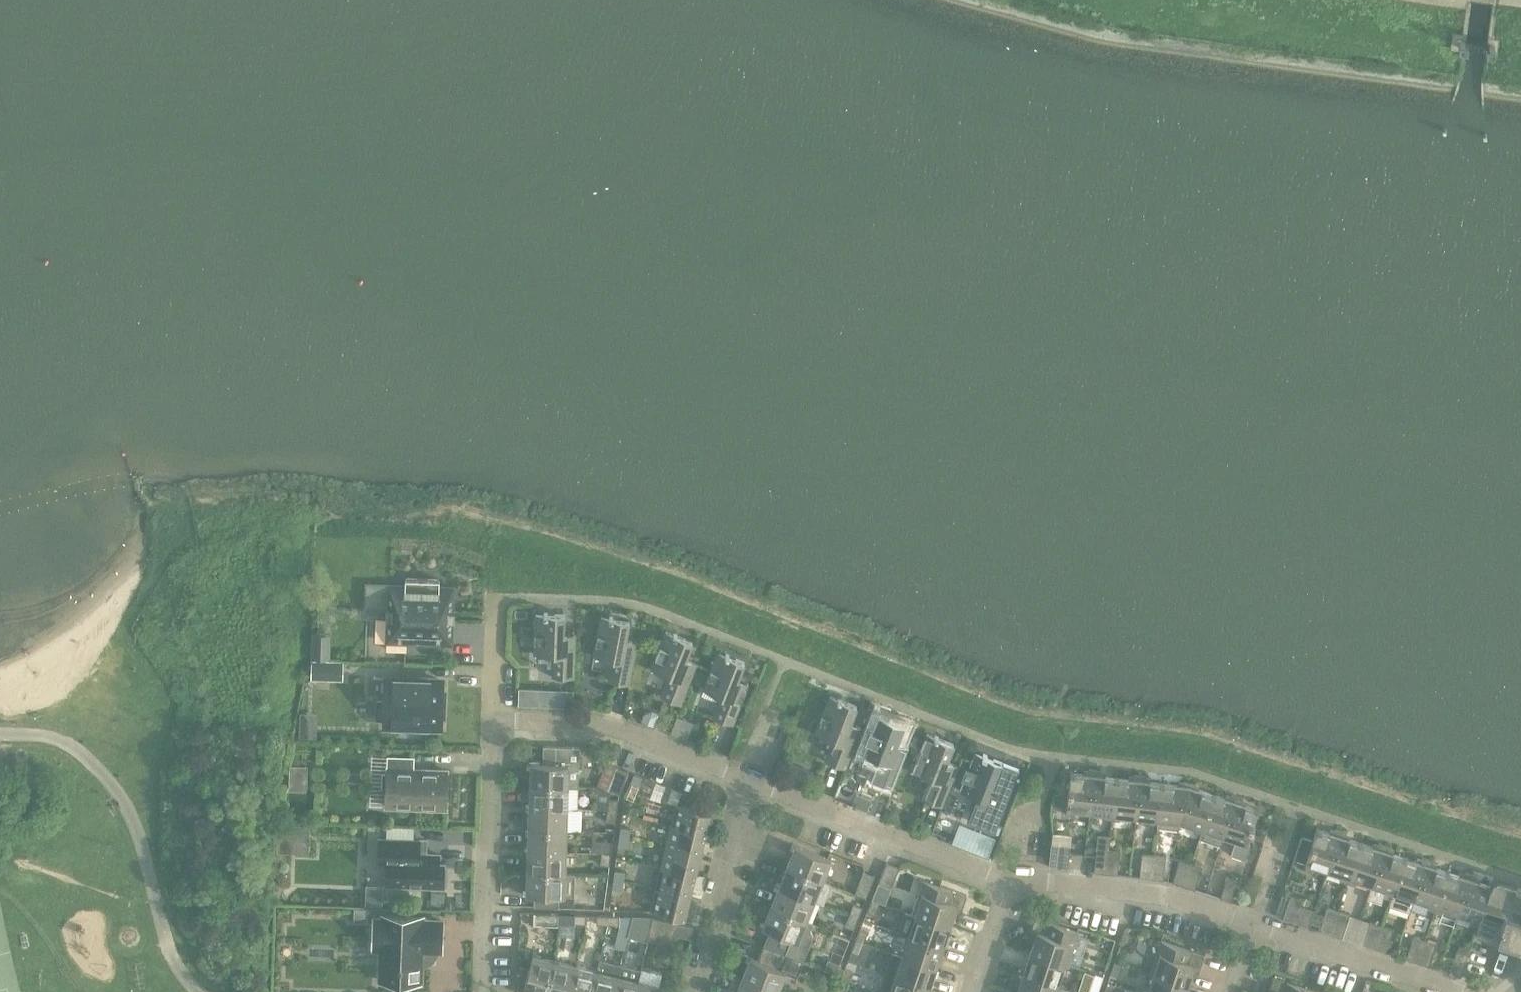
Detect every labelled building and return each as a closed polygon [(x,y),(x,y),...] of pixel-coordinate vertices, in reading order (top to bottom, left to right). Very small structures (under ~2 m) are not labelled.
[(406,650),(406,642),(452,644),(453,621),(455,621),(456,611),(453,611),(454,588),(440,587),(440,579),(406,578),(406,586),(390,586),(389,609),(387,609),(387,619),(389,619),(388,642),(389,642),(389,650),(406,650)] [(554,655),(553,677),(574,677),(576,634),(564,634),(565,615),(537,614),(536,654),(554,655)] [(629,685),(638,642),(626,640),(630,621),(603,616),(595,656),(613,660),(609,681),(629,685)] [(661,696),(681,704),(697,664),(686,659),(693,641),(667,631),(652,669),(669,676),(661,696)] [(332,634),(313,634),(312,634),(312,660),(332,660),(332,634)] [(738,680),(745,662),(720,652),(704,690),(721,697),(713,717),(733,724),(749,684),(738,680)] [(313,661),(313,663),(312,679),(344,681),(345,662),(313,661)] [(378,700),(378,718),(386,719),(385,724),(405,725),(405,729),(423,730),(423,726),(441,726),(442,716),(443,687),(443,680),(443,675),(387,673),(387,678),(386,701),(378,700)] [(850,724),(857,706),(831,695),(816,734),(833,740),(826,760),(845,768),(861,728),(850,724)] [(547,696),(547,708),(573,709),(573,697),(547,696)] [(641,721),(652,726),(657,713),(651,710),(645,712),(641,721)] [(909,747),(899,743),(906,725),(879,714),(874,728),(870,726),(866,735),(870,736),(864,753),(882,760),(874,779),(893,787),(909,747)] [(930,778),(926,789),(922,798),(942,806),(958,766),(947,762),(954,744),(928,733),(913,772),(930,778)] [(532,763),(531,786),(579,788),(579,748),(543,746),(543,763),(532,763)] [(976,752),(961,790),(979,797),(971,817),(990,825),(1001,798),(1002,797),(1004,790),(1010,777),(999,772),(1003,762),(976,752)] [(384,773),(383,788),(388,788),(387,807),(447,809),(448,771),(414,770),(414,758),(389,757),(388,773),(384,773)] [(802,766),(796,780),(804,783),(809,784),(814,771),(802,766)] [(609,790),(620,794),(629,771),(618,767),(613,778),(606,775),(602,785),(610,788),(609,790)] [(1076,809),(1091,811),(1096,769),(1089,769),(1089,771),(1085,774),(1074,773),(1071,772),(1070,775),(1071,775),(1066,815),(1075,815),(1076,809)] [(1096,769),(1091,811),(1105,813),(1105,819),(1113,820),(1118,778),(1104,776),(1101,772),(1101,770),(1096,769)] [(635,774),(632,782),(640,786),(644,777),(635,774)] [(1118,778),(1113,820),(1120,820),(1121,814),(1137,816),(1141,775),(1134,774),(1134,776),(1130,779),(1118,778)] [(1141,775),(1137,816),(1151,818),(1150,824),(1158,825),(1163,783),(1149,782),(1146,778),(1147,775),(1141,775)] [(1163,783),(1158,825),(1158,828),(1180,830),(1181,821),(1190,781),(1184,780),(1183,782),(1179,785),(1163,783)] [(1190,781),(1181,821),(1195,826),(1193,832),(1201,834),(1215,795),(1198,789),(1195,785),(1196,782),(1190,781)] [(531,786),(530,807),(568,809),(579,809),(579,788),(531,786)] [(857,793),(852,805),(857,807),(867,811),(872,799),(857,793)] [(1215,795),(1201,834),(1200,838),(1221,845),(1225,836),(1238,796),(1232,794),(1231,796),(1227,798),(1215,795)] [(1238,796),(1225,836),(1237,840),(1232,855),(1246,860),(1251,843),(1248,842),(1259,809),(1255,808),(1245,804),(1243,800),(1243,798),(1238,796)] [(610,798),(608,810),(617,811),(619,800),(610,798)] [(677,804),(673,823),(707,831),(711,812),(677,804)] [(530,807),(529,829),(568,830),(568,809),(530,807)] [(616,823),(617,811),(608,810),(607,821),(616,823)] [(673,823),(667,845),(702,852),(707,831),(673,823)] [(622,827),(620,836),(630,838),(632,829),(622,827)] [(529,829),(529,851),(567,852),(568,830),(529,829)] [(1304,840),(1298,859),(1306,862),(1304,868),(1312,871),(1314,865),(1329,870),(1342,831),(1335,829),(1335,831),(1330,834),(1320,830),(1317,829),(1316,832),(1312,843),(1304,840)] [(1342,831),(1329,870),(1343,875),(1341,881),(1349,883),(1362,843),(1348,839),(1346,835),(1347,833),(1342,831)] [(968,839),(957,834),(953,843),(965,848),(968,839)] [(620,836),(619,845),(629,847),(630,838),(620,836)] [(378,855),(378,865),(385,865),(384,879),(384,885),(410,886),(444,887),(445,861),(440,861),(440,854),(427,854),(420,853),(420,839),(415,839),(390,838),(387,838),(379,838),(378,855)] [(604,841),(602,853),(612,854),(613,843),(604,841)] [(1054,843),(1051,866),(1068,869),(1071,845),(1054,843)] [(1362,843),(1349,883),(1356,885),(1358,880),(1372,884),(1385,845),(1379,843),(1378,846),(1375,847),(1362,843)] [(667,845),(662,866),(697,873),(702,852),(667,845)] [(796,845),(788,867),(823,881),(832,860),(796,845)] [(1385,845),(1372,884),(1367,899),(1383,904),(1385,895),(1392,898),(1405,857),(1391,853),(1390,849),(1390,847),(1385,845)] [(1097,848),(1095,872),(1107,873),(1109,849),(1097,848)] [(1109,849),(1107,873),(1118,875),(1121,851),(1109,849)] [(529,851),(528,873),(566,873),(567,852),(529,851)] [(601,864),(610,866),(612,854),(602,853),(601,864)] [(1143,853),(1140,877),(1152,878),(1155,855),(1143,853)] [(1155,855),(1152,878),(1164,880),(1166,856),(1155,855)] [(1405,857),(1392,898),(1389,906),(1410,913),(1415,899),(1429,860),(1422,857),(1421,860),(1418,862),(1405,857)] [(1181,859),(1173,882),(1185,886),(1192,863),(1181,859)] [(1429,860),(1415,899),(1430,904),(1428,909),(1435,912),(1449,872),(1435,867),(1433,864),(1434,861),(1429,860)] [(887,862),(879,883),(892,888),(900,867),(887,862)] [(1192,863),(1185,886),(1196,889),(1203,866),(1192,863)] [(662,866),(657,887),(691,896),(697,873),(662,866)] [(788,867),(780,887),(815,901),(825,905),(833,884),(823,881),(788,867)] [(616,870),(614,879),(624,880),(626,871),(616,870)] [(855,893),(866,898),(875,875),(864,871),(855,893)] [(1449,872),(1435,912),(1443,914),(1445,908),(1459,913),(1472,874),(1465,872),(1465,874),(1461,876),(1449,872)] [(528,873),(527,895),(535,895),(535,907),(559,908),(569,908),(575,908),(575,895),(576,874),(566,873),(528,873)] [(1472,874),(1459,913),(1472,917),(1471,922),(1478,925),(1491,886),(1478,881),(1476,878),(1477,876),(1472,874)] [(1228,875),(1221,898),(1233,901),(1240,878),(1228,875)] [(614,879),(613,888),(623,890),(624,880),(614,879)] [(913,915),(916,916),(917,915),(951,926),(957,907),(963,909),(968,895),(924,881),(914,913),(913,915)] [(1514,887),(1506,890),(1491,886),(1478,925),(1498,932),(1497,935),(1520,944),(1520,889),(1514,887)] [(657,887),(651,910),(685,919),(691,896),(657,887)] [(780,887),(772,907),(807,921),(815,901),(780,887)] [(367,893),(367,905),(376,905),(376,893),(367,893)] [(1291,895),(1283,918),(1295,922),(1303,899),(1291,895)] [(880,902),(873,899),(868,912),(875,915),(880,902)] [(854,904),(850,915),(858,918),(863,907),(854,904)] [(774,932),(768,947),(804,961),(814,936),(811,929),(813,923),(807,921),(772,907),(763,928),(774,932)] [(1328,907),(1320,930),(1332,934),(1339,911),(1328,907)] [(355,909),(355,922),(363,922),(368,919),(368,910),(355,909)] [(1339,911),(1332,934),(1353,941),(1361,918),(1339,911)] [(898,932),(910,935),(944,947),(951,926),(917,915),(916,916),(913,915),(905,912),(898,932)] [(559,924),(559,914),(534,913),(534,925),(559,926),(559,924)] [(559,914),(559,924),(569,924),(569,914),(559,914)] [(587,915),(575,914),(575,924),(586,924),(587,915)] [(597,925),(609,925),(609,916),(597,915),(597,925)] [(854,929),(858,918),(850,915),(845,925),(854,929)] [(373,951),(382,952),(381,981),(382,981),(392,985),(410,986),(410,982),(421,982),(422,966),(425,966),(426,963),(434,955),(437,955),(437,952),(442,952),(443,921),(423,921),(424,917),(383,916),(373,916),(373,951)] [(609,916),(609,925),(619,925),(620,925),(621,916),(609,916)] [(623,930),(618,949),(625,950),(629,936),(634,916),(626,916),(623,930)] [(634,916),(629,936),(647,941),(648,939),(650,929),(653,917),(647,917),(634,916)] [(653,917),(650,929),(674,935),(690,939),(693,927),(677,923),(653,917)] [(1037,933),(1031,953),(1065,964),(1065,965),(1068,966),(1079,932),(1036,918),(1031,931),(1037,933)] [(1361,918),(1353,941),(1375,949),(1378,939),(1383,925),(1361,918)] [(1378,939),(1375,949),(1386,952),(1394,929),(1383,925),(1378,939)] [(861,928),(856,940),(864,943),(869,932),(861,928)] [(671,945),(672,944),(674,935),(650,929),(648,939),(671,945)] [(910,935),(903,956),(937,967),(944,947),(910,935)] [(1414,936),(1407,959),(1419,963),(1426,940),(1414,936)] [(864,943),(856,940),(848,960),(857,963),(860,955),(864,943)] [(1426,940),(1419,963),(1430,966),(1437,944),(1426,940)] [(1162,941),(1151,974),(1189,986),(1195,967),(1201,969),(1206,955),(1162,941)] [(743,979),(777,991),(778,991),(786,973),(797,977),(804,961),(768,947),(762,962),(751,957),(743,979)] [(1457,951),(1450,973),(1461,977),(1469,954),(1457,951)] [(891,952),(885,973),(930,988),(937,967),(903,956),(891,952)] [(1031,953),(1024,973),(1059,985),(1065,965),(1065,964),(1031,953)] [(518,988),(518,989),(526,991),(527,991),(548,991),(555,960),(556,960),(534,954),(528,976),(522,974),(518,988)] [(829,959),(825,969),(842,975),(845,969),(840,967),(839,966),(841,963),(829,959)] [(548,991),(570,991),(577,965),(556,960),(555,960),(548,991)] [(592,991),(615,991),(621,965),(601,960),(598,970),(592,991)] [(1115,961),(1111,974),(1119,977),(1124,964),(1115,961)] [(570,991),(592,991),(598,970),(577,965),(570,991)] [(615,991),(637,991),(639,981),(639,980),(642,970),(621,965),(615,991)] [(842,975),(840,980),(848,983),(853,972),(845,969),(842,975)] [(878,991),(929,991),(930,988),(885,973),(878,991)] [(1018,991),(1056,991),(1059,985),(1024,973),(1018,991)] [(1089,991),(1099,991),(1101,985),(1104,976),(1096,974),(1093,982),(1089,991)] [(1149,991),(1187,991),(1189,986),(1151,974),(1151,975),(1154,976),(1149,991)] [(1274,978),(1270,991),(1272,991),(1317,991),(1274,978)] [(738,991),(777,991),(743,979),(738,991)] [(637,991),(660,991),(661,986),(639,980),(639,981),(637,991)] [(836,991),(845,991),(848,983),(840,980),(836,991)]
